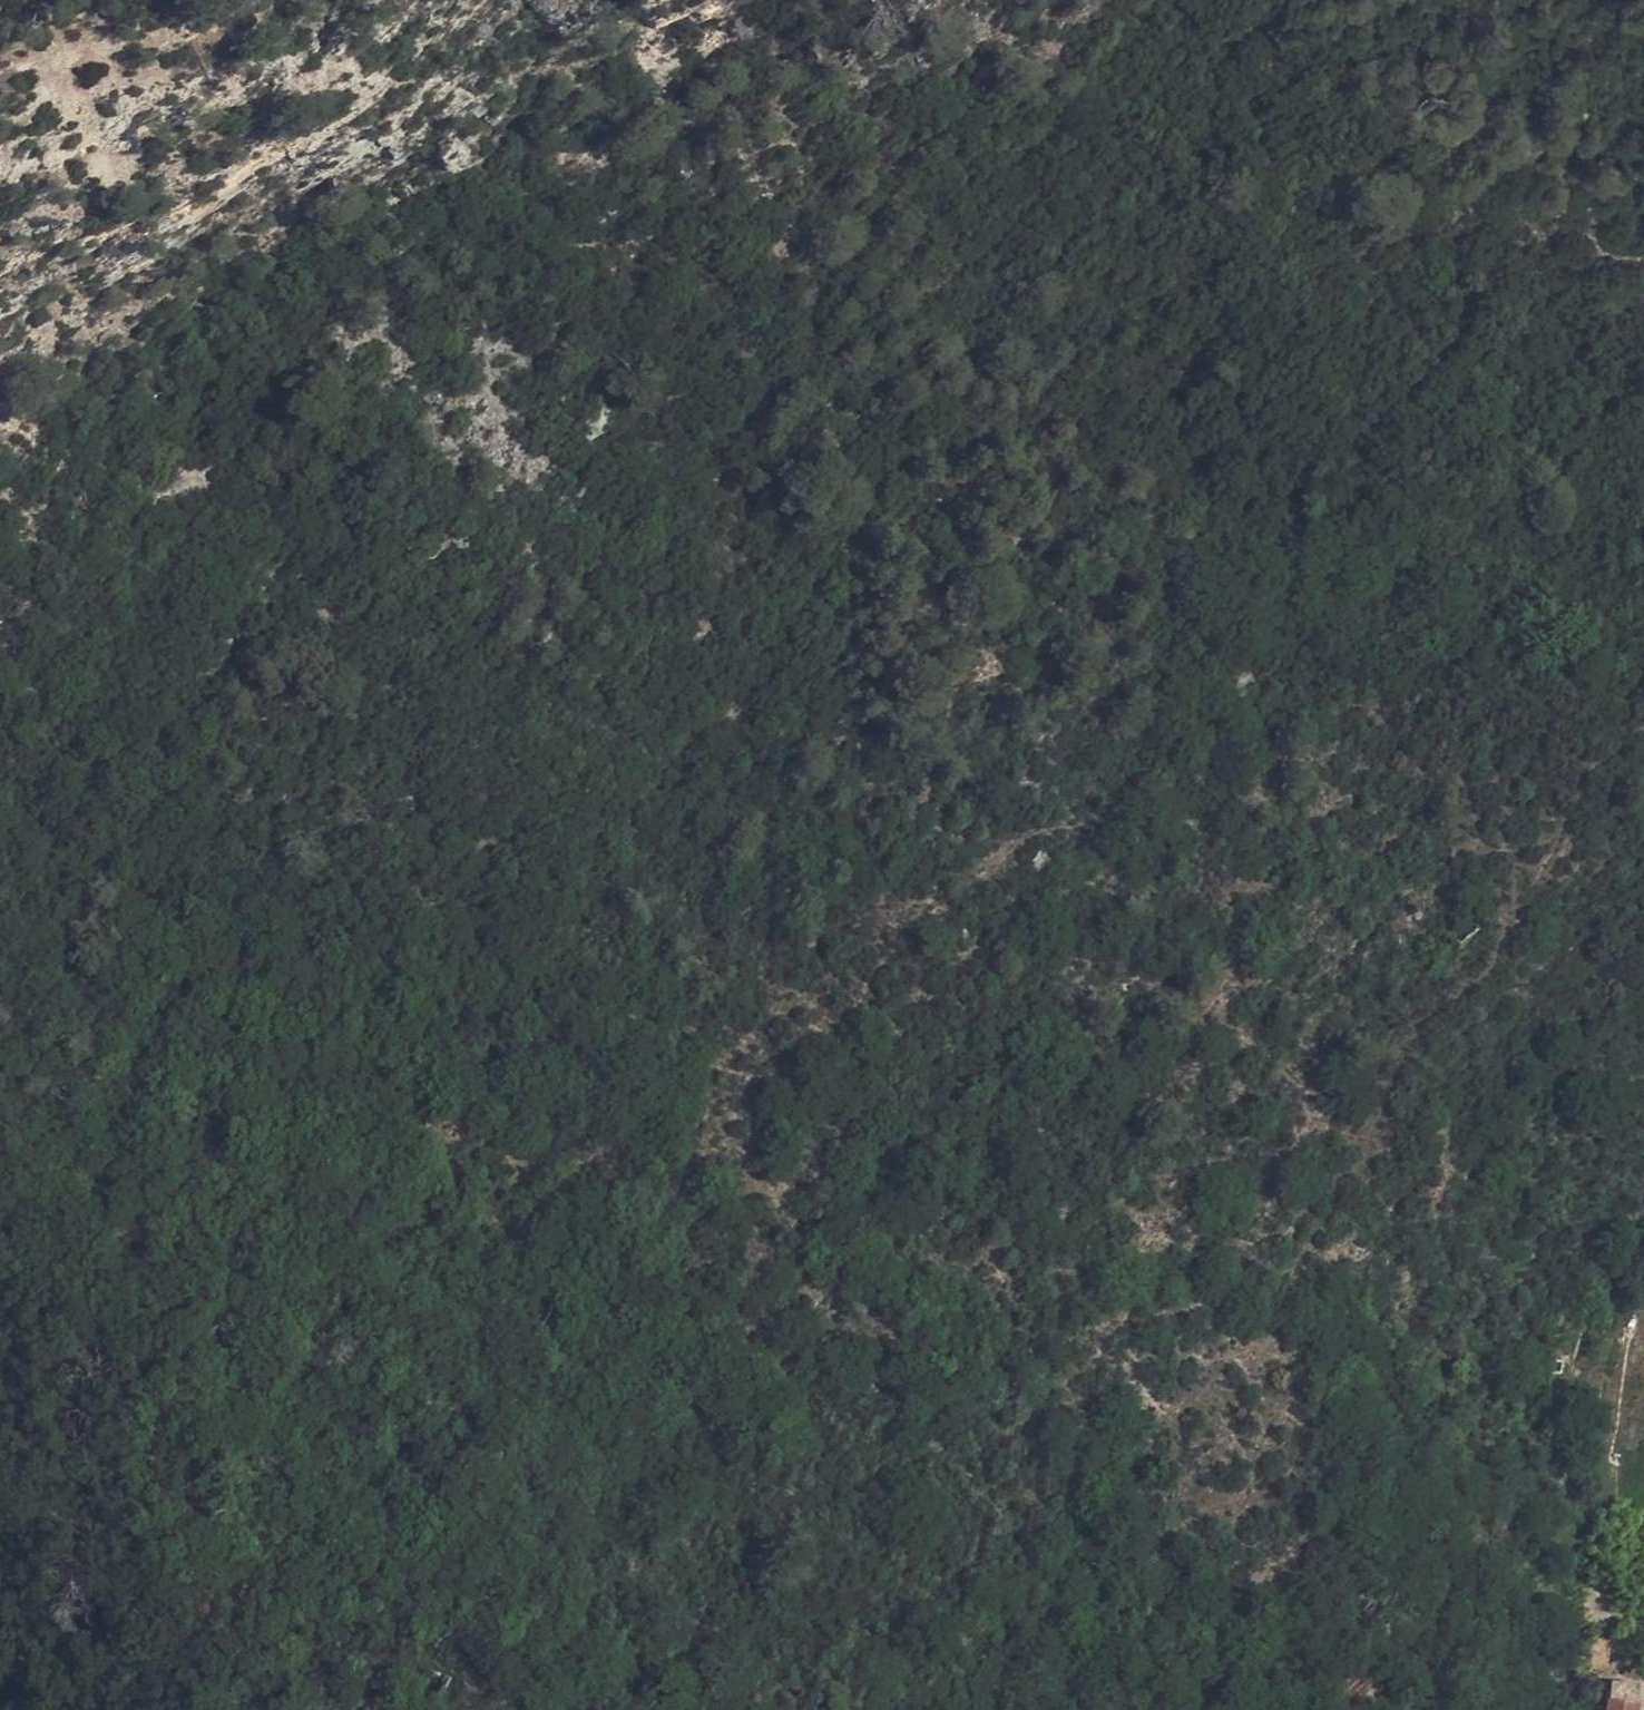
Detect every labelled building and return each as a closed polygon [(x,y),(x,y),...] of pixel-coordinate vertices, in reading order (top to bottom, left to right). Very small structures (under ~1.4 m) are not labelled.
[(1453,920),(1459,929),(1467,939),(1489,924),(1473,903),(1453,920)] [(1599,1635),(1600,1664),(1617,1664),(1616,1634),(1599,1635)] [(1613,1709),(1638,1709),(1641,1685),(1617,1681),(1613,1709)]
